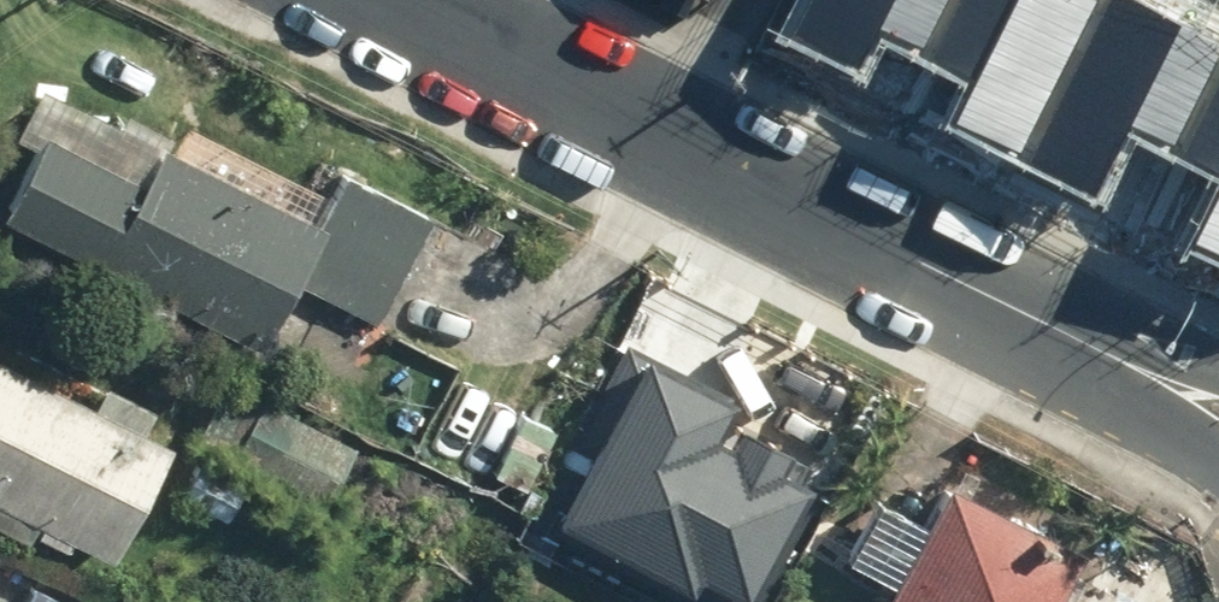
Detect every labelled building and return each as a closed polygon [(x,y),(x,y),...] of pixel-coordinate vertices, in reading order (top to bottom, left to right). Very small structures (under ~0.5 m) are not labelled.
[(793,32),(856,64),(878,22),(919,43),(941,0),(809,0),(793,32)] [(940,56),(979,76),(953,125),(1020,161),(1106,0),(969,0),(940,56)] [(1034,165),(1096,195),(1130,126),(1169,145),(1218,43),(1218,32),(1153,0),(1115,0),(1034,165)] [(1189,152),(1218,167),(1218,90),(1189,152)] [(312,225),(148,140),(126,181),(34,133),(0,199),(0,220),(248,348),(284,278),(370,323),(426,215),(340,170),(312,225)] [(1218,252),(1218,189),(1194,240),(1218,252)] [(20,542),(24,533),(55,548),(59,538),(103,559),(160,443),(133,430),(144,407),(7,341),(0,356),(0,532),(20,542)] [(694,591),(714,601),(758,601),(815,495),(723,446),(747,402),(648,350),(557,519),(654,570),(648,582),(685,601),(688,601),(694,591)] [(356,450),(247,388),(209,453),(319,515),(356,450)] [(1020,529),(936,487),(878,601),(1047,601),(1064,568),(1013,542),(1020,529)] [(13,578),(0,601),(59,601),(13,578)]
